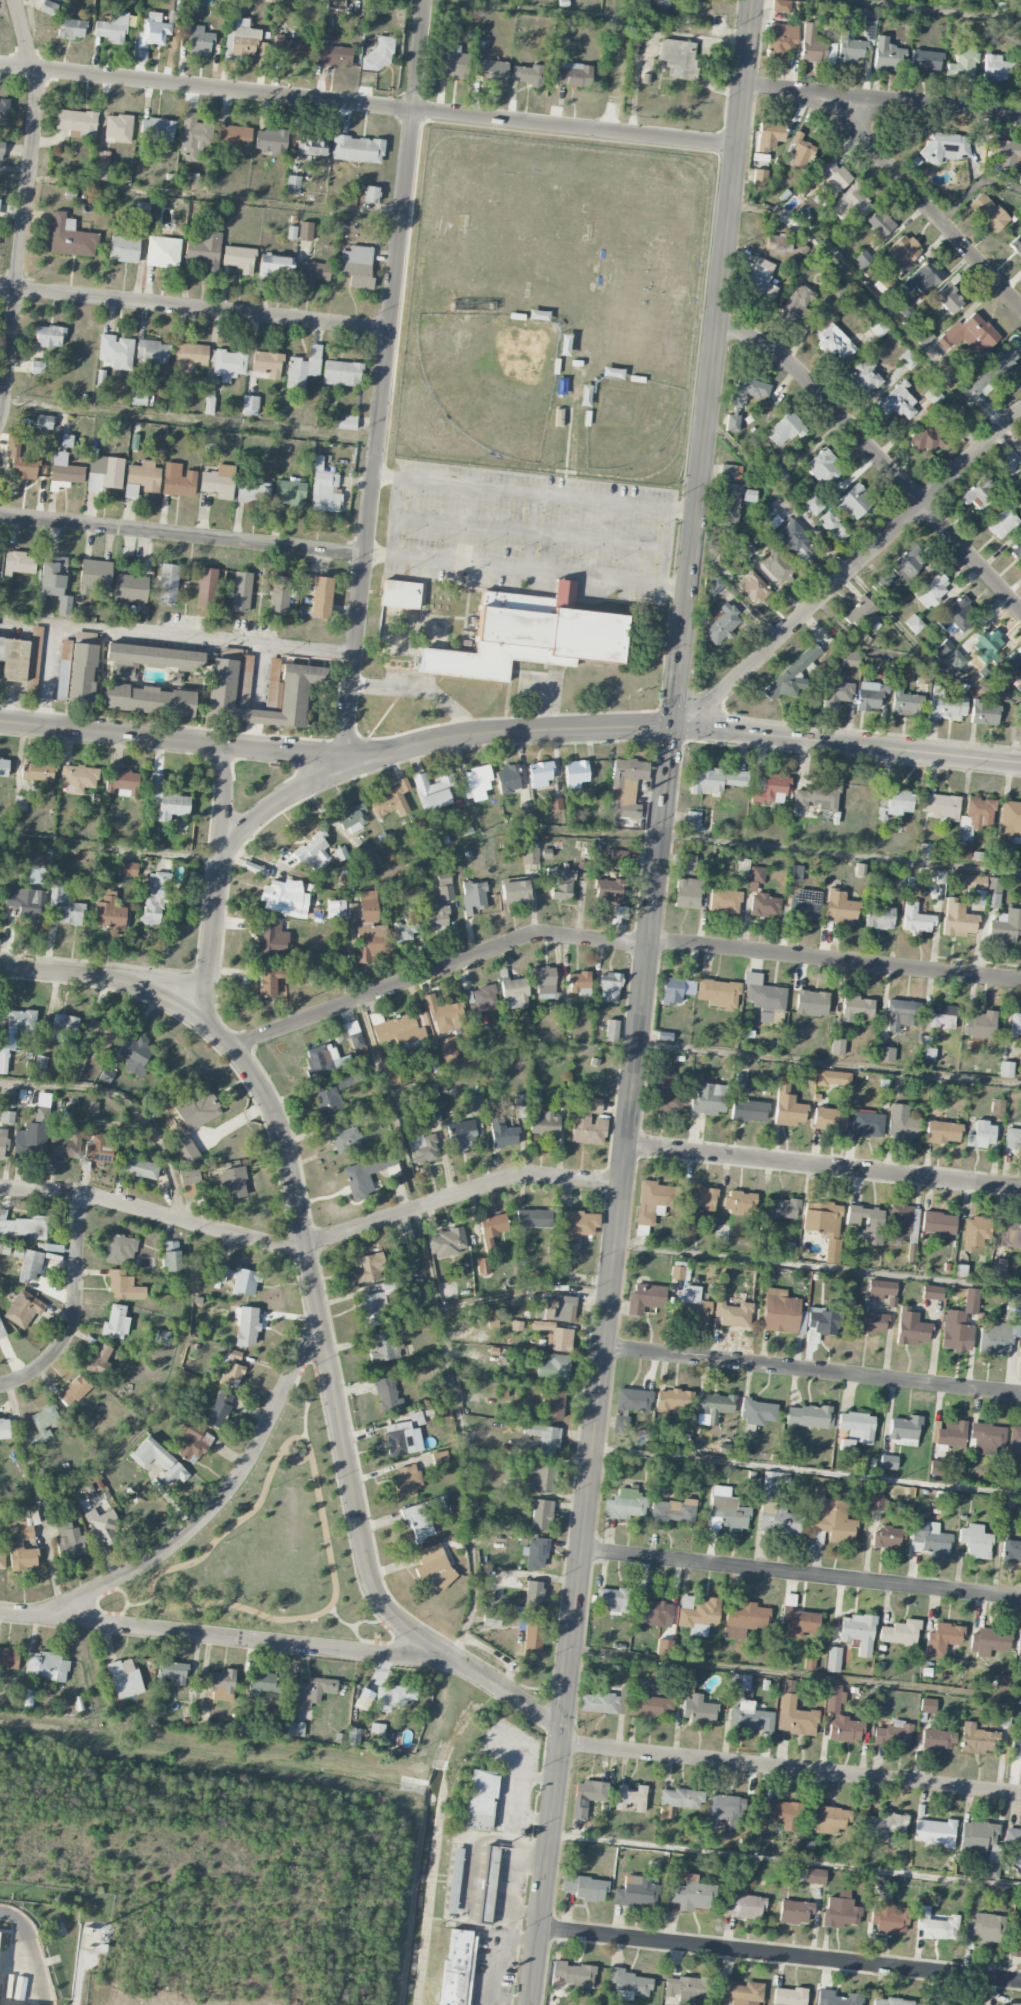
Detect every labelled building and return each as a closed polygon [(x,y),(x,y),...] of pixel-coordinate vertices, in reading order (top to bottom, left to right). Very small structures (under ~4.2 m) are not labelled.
[(57,8),(50,6),(51,2),(44,0),(43,0),(41,12),(56,15),(57,8)] [(635,14),(648,15),(649,0),(636,0),(635,14)] [(779,0),(772,0),(772,12),(791,12),(791,0),(779,0)] [(183,23),(192,23),(193,8),(184,8),(183,23)] [(859,23),(876,23),(876,10),(860,9),(859,23)] [(142,19),(147,19),(148,11),(161,13),(160,23),(172,24),(170,35),(165,35),(164,46),(147,44),(145,62),(132,60),(136,30),(138,30),(139,23),(142,23),(142,19)] [(93,39),(124,42),(127,12),(118,12),(117,17),(108,16),(108,22),(95,21),(93,39)] [(224,56),(255,60),(259,30),(248,29),(249,20),(235,18),(234,27),(228,26),(224,56)] [(58,37),(86,38),(86,20),(59,19),(58,37)] [(800,59),(825,63),(828,43),(814,41),(816,24),(805,23),(800,59)] [(783,56),(783,50),(795,50),(797,25),(769,24),(767,55),(783,56)] [(215,33),(204,32),(204,26),(190,25),(188,55),(210,56),(210,45),(214,45),(215,33)] [(852,31),(839,30),(838,61),(865,62),(866,41),(852,41),(852,31)] [(361,69),(391,70),(393,37),(376,36),(376,53),(362,53),(361,69)] [(906,48),(887,46),(888,37),(876,36),(873,68),(904,71),(906,48)] [(275,39),(309,43),(307,62),(273,58),(275,39)] [(699,43),(661,39),(658,60),(666,61),(665,67),(672,68),(671,78),(695,81),(699,43)] [(320,44),(352,48),(350,68),(318,64),(320,44)] [(468,77),(469,54),(459,53),(460,45),(448,45),(448,52),(438,51),(437,76),(468,77)] [(973,77),(975,46),(958,45),(957,64),(947,64),(946,76),(973,77)] [(910,72),(941,73),(943,52),(911,50),(910,72)] [(984,81),(1009,82),(1010,62),(1000,61),(1000,55),(984,55),(984,81)] [(479,75),(479,84),(506,85),(507,61),(475,60),(475,75),(479,75)] [(591,87),(592,64),(553,63),(552,85),(591,87)] [(512,66),(511,84),(542,85),(543,65),(531,65),(531,68),(512,66)] [(8,123),(9,100),(0,100),(0,123),(8,123)] [(57,110),(91,113),(89,132),(55,129),(57,110)] [(183,112),(196,113),(195,122),(213,125),(210,146),(205,145),(204,151),(198,150),(196,162),(184,161),(185,155),(178,154),(183,112)] [(105,136),(112,137),(112,143),(131,143),(132,116),(105,115),(105,136)] [(174,141),(175,121),(141,118),(139,137),(174,141)] [(767,149),(775,150),(775,141),(784,141),(785,124),(758,123),(757,153),(767,153),(767,149)] [(219,125),(252,129),(250,148),(217,144),(219,125)] [(256,130),(263,131),(263,127),(288,130),(285,152),(254,148),(256,130)] [(800,141),(803,134),(796,131),(791,143),(796,145),(788,164),(806,171),(816,147),(800,141)] [(333,134),(350,136),(350,138),(358,139),(358,138),(367,139),(367,140),(371,140),(371,138),(384,140),(383,156),(380,155),(379,164),(330,159),(333,134)] [(932,134),(931,141),(923,141),(921,160),(939,162),(940,157),(968,160),(971,138),(932,134)] [(326,156),(327,141),(297,140),(296,155),(326,156)] [(999,158),(998,167),(1018,169),(1020,144),(992,140),(990,157),(999,158)] [(94,180),(107,181),(108,151),(95,150),(94,180)] [(834,195),(852,179),(831,157),(814,173),(834,195)] [(766,188),(767,170),(754,169),(752,187),(766,188)] [(300,195),(300,176),(286,176),(286,194),(300,195)] [(377,204),(380,188),(365,185),(363,202),(377,204)] [(874,207),(853,185),(830,208),(841,219),(851,209),(861,219),(874,207)] [(995,233),(1009,220),(983,191),(968,205),(995,233)] [(149,203),(135,202),(135,218),(149,219),(149,203)] [(895,227),(878,209),(865,222),(881,239),(895,227)] [(47,239),(50,212),(53,212),(53,210),(66,211),(64,230),(99,234),(98,246),(94,246),(93,257),(49,252),(50,239),(47,239)] [(313,223),(300,221),(298,240),(311,242),(313,223)] [(185,263),(205,264),(205,271),(218,272),(221,233),(198,231),(197,237),(186,236),(185,263)] [(886,251),(902,269),(921,251),(904,233),(886,251)] [(148,235),(182,239),(179,258),(146,254),(148,235)] [(766,251),(791,253),(792,236),(767,235),(766,251)] [(138,262),(139,238),(110,237),(109,261),(138,262)] [(223,246),(257,250),(255,269),(221,265),(223,246)] [(371,289),(373,247),(350,246),(349,251),(340,251),(339,275),(349,275),(349,288),(371,289)] [(853,260),(862,269),(873,259),(864,250),(853,260)] [(260,254),(293,257),(291,276),(258,273),(260,254)] [(743,291),(772,303),(778,288),(767,284),(775,265),(756,257),(743,291)] [(901,284),(908,291),(914,286),(923,295),(943,275),(927,259),(901,284)] [(299,280),(329,283),(330,264),(301,261),(299,280)] [(932,295),(950,315),(965,302),(947,282),(932,295)] [(778,318),(798,327),(814,292),(794,283),(778,318)] [(913,309),(903,298),(894,306),(904,317),(913,309)] [(549,311),(529,310),(528,320),(548,321),(549,311)] [(935,341),(945,352),(960,338),(977,357),(998,337),(975,311),(961,324),(958,320),(935,341)] [(835,353),(843,361),(856,348),(829,320),(812,337),(831,357),(835,353)] [(37,326),(36,346),(61,348),(61,336),(66,336),(66,327),(37,326)] [(935,337),(927,329),(915,340),(923,348),(935,337)] [(100,334),(115,335),(114,341),(118,342),(118,338),(134,339),(130,371),(111,369),(112,361),(97,359),(100,334)] [(568,356),(569,335),(561,335),(560,355),(568,356)] [(138,339),(160,341),(160,344),(169,345),(167,365),(158,364),(157,371),(144,370),(145,362),(136,361),(138,339)] [(175,343),(208,346),(206,365),(173,362),(175,343)] [(319,377),(321,345),(309,344),(308,359),(288,358),(286,388),(305,389),(306,376),(319,377)] [(988,362),(1002,376),(1020,357),(1006,344),(988,362)] [(279,380),(282,354),(254,351),(251,372),(268,374),(268,379),(279,380)] [(213,352),(247,356),(245,375),(211,371),(213,352)] [(324,359),(360,363),(358,384),(353,384),(352,387),(322,384),(324,359)] [(866,396),(884,379),(866,359),(847,375),(866,396)] [(44,375),(45,362),(31,361),(30,374),(44,375)] [(61,363),(47,362),(46,376),(61,376),(61,363)] [(602,377),(623,378),(624,369),(603,368),(602,377)] [(971,380),(967,375),(957,385),(971,400),(980,392),(982,395),(996,382),(984,369),(971,380)] [(730,414),(736,415),(739,403),(745,404),(747,395),(767,399),(770,384),(739,376),(730,414)] [(899,384),(874,407),(885,418),(894,409),(906,421),(921,408),(899,384)] [(581,406),(590,406),(590,386),(581,385),(581,406)] [(935,406),(944,397),(933,385),(924,395),(935,406)] [(146,406),(147,393),(132,391),(131,404),(146,406)] [(258,396),(243,396),(242,415),(258,416),(258,396)] [(214,415),(214,398),(205,398),(204,415),(214,415)] [(938,413),(950,428),(967,414),(955,399),(938,413)] [(555,427),(563,427),(563,409),(555,409),(555,427)] [(801,438),(809,429),(789,411),(766,436),(779,448),(795,432),(801,438)] [(36,428),(52,429),(53,416),(37,415),(36,428)] [(343,420),(335,420),(334,429),(356,430),(357,416),(344,415),(343,420)] [(739,432),(739,416),(726,415),(726,431),(739,432)] [(925,447),(929,453),(946,441),(930,420),(904,438),(915,454),(925,447)] [(20,435),(7,434),(6,448),(12,449),(9,477),(37,480),(38,459),(18,457),(20,435)] [(73,436),(57,435),(56,446),(72,447),(73,436)] [(831,463),(836,459),(824,446),(804,465),(825,487),(840,473),(831,463)] [(90,454),(124,458),(121,489),(101,487),(100,491),(86,490),(90,454)] [(338,473),(322,473),(323,456),(314,456),(311,510),(340,512),(341,494),(337,494),(338,473)] [(1020,469),(1006,456),(997,466),(1012,479),(1020,469)] [(127,464),(140,466),(141,459),(154,461),(154,467),(160,468),(158,493),(142,491),(143,485),(125,483),(127,464)] [(51,461),(66,463),(66,465),(85,467),(83,484),(49,480),(51,461)] [(165,462),(181,464),(180,477),(184,477),(185,470),(197,471),(194,496),(161,493),(165,462)] [(201,472),(216,473),(217,464),(235,466),(231,500),(215,499),(216,492),(199,490),(201,472)] [(740,479),(742,467),(721,464),(719,477),(740,479)] [(769,472),(781,483),(789,475),(777,464),(769,472)] [(966,506),(970,502),(978,510),(994,495),(987,488),(992,483),(985,475),(959,499),(966,506)] [(236,502),(268,504),(270,482),(238,479),(236,502)] [(275,480),(306,483),(304,509),(288,507),(289,503),(273,502),(275,480)] [(740,485),(721,484),(720,524),(738,525),(740,485)] [(873,503),(856,484),(836,503),(853,522),(873,503)] [(743,501),(755,502),(756,491),(744,490),(743,501)] [(804,502),(812,516),(824,509),(816,494),(804,502)] [(783,521),(769,505),(757,516),(771,531),(783,521)] [(1020,522),(1006,508),(986,527),(999,541),(1020,522)] [(840,543),(849,533),(827,511),(817,521),(840,543)] [(818,548),(792,519),(775,535),(801,563),(818,548)] [(734,545),(747,558),(756,549),(743,536),(734,545)] [(875,579),(885,588),(898,576),(904,584),(925,564),(909,547),(875,579)] [(779,586),(795,571),(775,549),(759,564),(779,586)] [(34,557),(26,556),(26,552),(5,551),(4,576),(11,576),(11,573),(34,573),(34,557)] [(710,565),(719,573),(730,562),(721,553),(710,565)] [(57,615),(71,616),(72,596),(63,596),(65,576),(57,576),(57,569),(66,569),(67,557),(42,556),(40,595),(58,596),(57,615)] [(81,559),(112,562),(108,598),(77,595),(81,559)] [(158,604),(176,605),(177,565),(160,564),(158,604)] [(217,569),(199,567),(196,606),(213,608),(217,569)] [(770,590),(751,570),(735,585),(754,605),(770,590)] [(253,574),(235,571),(233,584),(229,584),(227,597),(232,598),(230,610),(248,613),(253,574)] [(928,610),(947,591),(943,586),(948,581),(939,571),(914,595),(928,610)] [(116,574),(150,578),(148,597),(114,593),(116,574)] [(725,584),(716,575),(706,585),(715,594),(725,584)] [(290,577),(271,576),(269,615),(288,616),(290,577)] [(327,620),(333,579),(314,576),(308,617),(327,620)] [(420,647),(417,673),(507,683),(510,660),(574,668),(575,659),(621,664),(627,616),(572,609),(575,582),(555,579),(553,598),(480,590),(473,653),(420,647)] [(380,607),(418,609),(420,583),(382,581),(380,607)] [(950,636),(956,629),(959,631),(979,610),(962,594),(935,622),(950,636)] [(869,630),(882,616),(863,597),(843,616),(856,630),(862,623),(869,630)] [(718,608),(723,613),(701,632),(714,646),(744,621),(726,601),(718,608)] [(916,634),(924,626),(913,615),(904,623),(916,634)] [(41,627),(31,626),(28,690),(38,691),(41,627)] [(971,644),(979,653),(976,656),(983,664),(1006,643),(990,627),(971,644)] [(0,638),(0,661),(4,661),(2,681),(25,683),(29,640),(0,638)] [(954,647),(946,639),(932,652),(939,660),(954,647)] [(57,701),(67,701),(70,640),(60,640),(57,701)] [(97,645),(73,643),(67,703),(93,705),(95,682),(94,682),(97,645)] [(772,703),(786,690),(792,697),(807,683),(800,675),(823,654),(813,643),(761,691),(772,703)] [(106,661),(112,661),(111,678),(137,680),(138,666),(202,672),(204,651),(107,644),(106,661)] [(207,719),(303,727),(307,684),(323,686),(324,667),(283,664),(279,712),(233,708),(234,701),(248,703),(252,655),(240,655),(241,649),(219,648),(218,654),(211,653),(210,660),(212,661),(207,719)] [(966,661),(955,649),(945,657),(957,670),(966,661)] [(860,652),(843,650),(841,666),(858,668),(860,652)] [(279,658),(268,657),(266,705),(277,706),(279,658)] [(930,683),(930,669),(917,669),(917,683),(930,683)] [(170,684),(181,684),(182,673),(171,673),(170,684)] [(838,700),(851,702),(853,683),(826,681),(824,707),(837,709),(838,700)] [(919,695),(902,694),(903,682),(894,682),(892,714),(918,715),(919,695)] [(103,709),(193,716),(195,692),(105,684),(103,709)] [(965,699),(943,697),(943,686),(932,685),(929,718),(963,721),(965,699)] [(999,704),(972,701),(970,723),(997,726),(999,704)] [(609,818),(639,820),(640,805),(634,804),(636,780),(647,781),(649,761),(613,759),(609,818)] [(0,760),(0,777),(8,777),(8,760),(0,760)] [(547,787),(546,780),(554,780),(552,761),(528,764),(531,788),(547,787)] [(580,789),(580,782),(588,782),(587,762),(565,762),(565,789),(580,789)] [(21,779),(52,780),(53,765),(22,763),(21,779)] [(61,765),(60,785),(74,786),(73,793),(83,794),(83,787),(97,788),(98,767),(61,765)] [(521,790),(516,765),(495,769),(500,795),(521,790)] [(485,799),(484,790),(492,789),(488,767),(460,772),(465,802),(485,799)] [(748,772),(733,770),(732,775),(724,775),(724,771),(692,768),(690,792),(720,795),(721,785),(747,787),(748,772)] [(117,796),(137,797),(138,771),(114,770),(113,781),(106,780),(105,791),(117,791),(117,796)] [(412,777),(423,810),(428,808),(429,811),(449,804),(451,810),(463,806),(452,772),(438,777),(439,781),(428,785),(424,772),(412,777)] [(158,822),(170,822),(171,815),(188,816),(190,796),(162,795),(163,774),(151,773),(149,801),(159,801),(158,822)] [(785,805),(788,778),(754,774),(751,801),(785,805)] [(369,804),(376,820),(382,818),(381,815),(395,809),(399,817),(410,812),(401,794),(410,789),(405,777),(396,781),(398,785),(386,791),(387,793),(377,797),(378,799),(369,804)] [(793,808),(806,809),(807,803),(818,804),(817,811),(837,812),(839,782),(828,781),(828,787),(806,786),(806,791),(794,790),(793,808)] [(913,813),(914,792),(888,790),(887,799),(879,799),(877,820),(886,821),(886,815),(902,816),(902,812),(913,813)] [(923,793),(921,811),(931,812),(931,818),(957,821),(960,797),(948,795),(948,796),(923,793)] [(15,811),(27,812),(27,795),(15,795),(15,811)] [(957,859),(970,860),(971,842),(972,830),(981,831),(981,826),(993,827),(995,799),(967,797),(966,816),(960,816),(958,840),(957,859)] [(548,800),(550,811),(563,809),(561,798),(548,800)] [(996,839),(1011,841),(1012,836),(1020,838),(1020,802),(1001,800),(996,839)] [(350,833),(369,823),(363,813),(367,812),(361,802),(335,816),(342,830),(348,828),(350,833)] [(685,831),(700,832),(702,813),(687,811),(685,831)] [(425,827),(422,816),(414,819),(417,829),(425,827)] [(315,873),(331,859),(323,850),(330,844),(320,831),(292,854),(303,867),(307,863),(315,873)] [(353,850),(371,869),(381,859),(363,840),(353,850)] [(538,865),(538,842),(523,842),(522,864),(538,865)] [(939,858),(939,844),(916,844),(916,858),(939,858)] [(334,851),(338,861),(348,858),(345,848),(334,851)] [(627,850),(611,850),(611,860),(626,861),(627,850)] [(42,852),(28,851),(28,866),(41,866),(42,852)] [(697,869),(698,856),(679,855),(679,868),(697,869)] [(118,875),(137,876),(138,863),(119,862),(118,875)] [(440,901),(454,899),(448,862),(434,864),(440,901)] [(787,881),(800,882),(801,866),(789,864),(787,881)] [(749,882),(764,883),(765,867),(750,867),(749,882)] [(551,899),(572,900),(574,870),(547,869),(546,876),(557,877),(557,887),(551,887),(551,899)] [(163,925),(167,873),(148,872),(144,924),(163,925)] [(903,888),(903,874),(892,874),(891,888),(903,888)] [(986,876),(957,874),(957,888),(985,889),(986,876)] [(48,922),(82,924),(83,904),(68,903),(70,877),(55,877),(54,886),(50,886),(48,922)] [(999,907),(1000,878),(988,878),(987,891),(966,890),(965,905),(999,907)] [(305,919),(310,894),(300,892),(302,882),(285,879),(284,883),(271,880),(269,886),(264,885),(260,910),(305,919)] [(595,880),(596,903),(622,902),(621,879),(595,880)] [(700,909),(702,880),(676,879),(674,907),(700,909)] [(501,883),(504,904),(531,900),(528,880),(501,883)] [(465,917),(472,916),(471,910),(487,908),(484,881),(461,883),(465,917)] [(5,906),(19,907),(18,918),(40,920),(43,890),(7,887),(5,906)] [(827,887),(824,917),(855,920),(856,912),(858,912),(859,902),(844,901),(845,892),(835,891),(835,887),(827,887)] [(93,927),(124,928),(125,907),(115,907),(116,890),(102,889),(102,902),(95,902),(93,927)] [(740,914),(741,891),(710,890),(709,913),(740,914)] [(376,891),(359,892),(360,927),(356,927),(356,939),(358,938),(359,962),(372,962),(372,955),(386,954),(386,924),(377,925),(376,891)] [(819,920),(821,893),(790,891),(788,918),(819,920)] [(751,893),(750,915),(779,916),(780,898),(767,898),(767,894),(751,893)] [(328,919),(346,919),(346,900),(328,900),(328,919)] [(904,901),(901,929),(929,932),(930,926),(934,926),(935,916),(915,914),(917,902),(904,901)] [(946,901),(943,929),(971,932),(972,926),(977,926),(978,916),(958,914),(959,902),(946,901)] [(359,904),(349,903),(348,918),(359,918),(359,904)] [(894,905),(867,904),(866,928),(893,929),(894,905)] [(423,906),(424,931),(448,930),(446,905),(423,906)] [(987,941),(1014,944),(1015,935),(1020,936),(1020,929),(1020,909),(1007,908),(1006,914),(997,913),(997,921),(989,920),(987,941)] [(281,921),(250,919),(249,932),(259,932),(258,953),(288,955),(289,932),(281,931),(281,921)] [(404,945),(404,940),(413,940),(413,923),(393,923),(393,945),(404,945)] [(296,960),(296,972),(309,972),(309,960),(296,960)] [(316,962),(316,972),(343,971),(343,961),(316,962)] [(276,996),(276,979),(293,979),(292,968),(259,969),(259,979),(254,979),(255,997),(276,996)] [(532,968),(532,987),(537,987),(537,999),(554,999),(555,968),(532,968)] [(590,973),(569,973),(569,992),(579,992),(579,997),(590,997),(590,973)] [(620,974),(600,973),(598,1002),(619,1003),(620,974)] [(511,1009),(529,1006),(525,977),(500,981),(503,1001),(509,1000),(511,1009)] [(682,979),(662,978),(661,1004),(680,1005),(682,979)] [(697,979),(741,983),(740,994),(737,994),(735,1008),(708,1005),(708,1001),(695,999),(697,979)] [(746,984),(786,988),(783,1011),(751,1007),(752,1001),(744,1000),(746,984)] [(478,1013),(498,1009),(493,985),(471,989),(473,1003),(467,1004),(470,1020),(479,1019),(478,1013)] [(827,1016),(828,992),(796,991),(795,1015),(827,1016)] [(434,1034),(452,1031),(449,1020),(465,1016),(461,1002),(448,1005),(447,1000),(436,1002),(434,993),(425,995),(434,1034)] [(853,1018),(873,1018),(874,998),(842,997),(841,1022),(852,1022),(853,1018)] [(888,1032),(898,1032),(898,1025),(916,1026),(918,1001),(887,1000),(886,1010),(889,1010),(888,1032)] [(929,1004),(927,1027),(954,1030),(956,1007),(929,1004)] [(7,1010),(6,1031),(35,1033),(36,1011),(7,1010)] [(371,1026),(377,1044),(394,1039),(396,1047),(406,1044),(426,1038),(423,1027),(429,1025),(424,1010),(371,1026)] [(964,1018),(962,1036),(993,1040),(996,1011),(984,1010),(984,1014),(979,1013),(978,1015),(972,1014),(971,1018),(964,1018)] [(50,1033),(74,1038),(79,1018),(55,1013),(50,1033)] [(1011,1013),(1009,1034),(1020,1035),(1020,1014),(1011,1013)] [(90,1049),(109,1055),(118,1027),(95,1020),(91,1033),(95,1034),(90,1049)] [(619,1020),(606,1020),(606,1042),(618,1042),(619,1020)] [(120,1058),(127,1062),(123,1068),(141,1079),(147,1070),(142,1067),(152,1051),(145,1047),(149,1041),(135,1033),(120,1058)] [(929,1048),(930,1037),(920,1036),(916,1060),(933,1063),(936,1049),(929,1048)] [(438,1043),(447,1064),(460,1059),(451,1038),(438,1043)] [(842,1057),(845,1040),(832,1038),(829,1054),(842,1057)] [(310,1078),(351,1067),(347,1056),(337,1059),(332,1042),(302,1051),(310,1078)] [(894,1048),(879,1046),(877,1062),(893,1063),(894,1048)] [(7,1072),(8,1049),(0,1049),(0,1071),(7,1072)] [(79,1078),(86,1057),(75,1054),(69,1075),(79,1078)] [(45,1071),(48,1057),(36,1055),(33,1068),(45,1071)] [(999,1077),(1012,1078),(1014,1063),(1000,1061),(999,1077)] [(658,1065),(655,1111),(676,1112),(679,1067),(658,1065)] [(333,1078),(338,1091),(363,1081),(358,1068),(333,1078)] [(816,1085),(850,1086),(851,1072),(817,1071),(816,1085)] [(795,1095),(788,1094),(790,1078),(779,1076),(774,1124),(796,1127),(796,1122),(805,1123),(807,1105),(794,1104),(795,1095)] [(691,1096),(689,1114),(716,1116),(717,1112),(726,1113),(728,1085),(697,1083),(696,1096),(691,1096)] [(323,1089),(322,1085),(312,1088),(320,1116),(343,1109),(336,1086),(323,1089)] [(222,1114),(208,1088),(173,1105),(187,1132),(222,1114)] [(526,1094),(514,1095),(515,1106),(527,1105),(526,1094)] [(568,1109),(569,1095),(555,1094),(554,1108),(568,1109)] [(570,1142),(605,1145),(607,1121),(591,1120),(591,1113),(601,1114),(602,1099),(585,1097),(583,1116),(572,1115),(570,1142)] [(1005,1100),(992,1099),(990,1113),(1004,1114),(1005,1100)] [(767,1121),(767,1102),(732,1100),(731,1120),(767,1121)] [(909,1105),(890,1104),(888,1139),(918,1141),(920,1119),(908,1118),(909,1105)] [(13,1153),(45,1154),(47,1107),(35,1106),(35,1123),(24,1123),(24,1131),(14,1130),(13,1153)] [(425,1125),(441,1122),(438,1106),(422,1109),(425,1125)] [(847,1110),(814,1107),(812,1128),(845,1131),(847,1110)] [(1,1123),(14,1123),(15,1112),(2,1111),(1,1123)] [(882,1137),(884,1113),(852,1112),(851,1135),(882,1137)] [(530,1116),(529,1136),(559,1137),(559,1114),(542,1113),(542,1117),(530,1116)] [(491,1118),(492,1147),(518,1146),(517,1127),(503,1128),(503,1118),(491,1118)] [(452,1153),(478,1149),(473,1120),(447,1124),(452,1153)] [(962,1125),(928,1120),(925,1141),(944,1144),(945,1141),(959,1143),(962,1125)] [(966,1146),(990,1148),(991,1139),(994,1140),(996,1123),(975,1121),(974,1135),(967,1134),(966,1146)] [(356,1125),(343,1130),(340,1123),(327,1128),(338,1156),(363,1146),(356,1125)] [(49,1157),(79,1159),(81,1127),(68,1127),(68,1139),(50,1138),(49,1157)] [(1020,1151),(1020,1130),(1005,1129),(1004,1150),(1020,1151)] [(200,1155),(186,1134),(171,1145),(184,1166),(200,1155)] [(407,1141),(414,1165),(439,1158),(432,1134),(407,1141)] [(107,1135),(91,1135),(91,1143),(85,1143),(85,1162),(114,1163),(114,1141),(107,1141),(107,1135)] [(342,1168),(353,1202),(366,1199),(364,1194),(374,1191),(369,1174),(386,1169),(389,1179),(400,1176),(393,1152),(342,1168)] [(157,1180),(159,1162),(120,1157),(119,1171),(132,1173),(131,1177),(157,1180)] [(221,1187),(226,1186),(228,1199),(248,1196),(243,1167),(218,1171),(221,1187)] [(186,1185),(200,1182),(198,1169),(183,1172),(186,1185)] [(637,1225),(653,1226),(655,1205),(672,1207),(674,1187),(657,1185),(657,1181),(640,1180),(637,1225)] [(715,1190),(689,1187),(687,1206),(701,1207),(701,1212),(713,1213),(715,1190)] [(754,1215),(756,1194),(726,1190),(724,1211),(754,1215)] [(796,1221),(799,1202),(767,1196),(764,1216),(796,1221)] [(802,1231),(825,1232),(825,1238),(840,1238),(841,1204),(803,1202),(802,1231)] [(891,1204),(890,1232),(911,1233),(913,1205),(891,1204)] [(846,1226),(858,1226),(859,1218),(864,1218),(863,1234),(862,1244),(881,1246),(884,1209),(847,1206),(846,1226)] [(516,1227),(549,1228),(549,1210),(516,1210),(516,1227)] [(599,1213),(558,1211),(557,1245),(572,1245),(572,1234),(594,1235),(594,1227),(599,1228),(599,1213)] [(955,1235),(957,1215),(923,1211),(921,1232),(955,1235)] [(46,1219),(5,1218),(5,1214),(0,1214),(0,1239),(45,1240),(46,1219)] [(478,1220),(485,1248),(493,1246),(491,1236),(509,1232),(505,1214),(478,1220)] [(967,1217),(962,1247),(984,1250),(988,1220),(967,1217)] [(680,1241),(693,1243),(695,1223),(682,1222),(680,1241)] [(1001,1223),(1000,1247),(1020,1248),(1020,1223),(1001,1223)] [(468,1250),(462,1227),(427,1236),(432,1259),(468,1250)] [(769,1247),(769,1232),(758,1231),(757,1247),(769,1247)] [(105,1262),(131,1265),(135,1238),(109,1234),(105,1262)] [(164,1271),(179,1270),(179,1250),(171,1251),(170,1244),(163,1244),(164,1271)] [(907,1265),(915,1265),(916,1244),(908,1244),(907,1265)] [(387,1259),(396,1259),(396,1266),(407,1266),(406,1247),(387,1248),(387,1259)] [(38,1283),(42,1252),(23,1250),(20,1281),(38,1283)] [(385,1278),(379,1252),(356,1258),(358,1268),(352,1269),(356,1284),(385,1278)] [(478,1275),(489,1274),(489,1258),(478,1258),(478,1275)] [(1006,1260),(993,1259),(991,1277),(1005,1277),(1006,1260)] [(253,1296),(256,1283),(260,1283),(262,1272),(215,1264),(212,1281),(224,1283),(226,1275),(234,1276),(232,1293),(253,1296)] [(671,1280),(684,1280),(685,1267),(671,1266),(671,1280)] [(144,1299),(145,1287),(132,1287),(133,1276),(125,1276),(125,1270),(110,1269),(109,1299),(144,1299)] [(413,1288),(410,1276),(380,1283),(383,1291),(360,1297),(362,1304),(358,1304),(364,1329),(380,1325),(375,1307),(386,1304),(384,1295),(413,1288)] [(883,1295),(895,1296),(896,1283),(869,1279),(866,1299),(882,1301),(883,1295)] [(665,1308),(666,1286),(631,1283),(628,1315),(643,1316),(643,1307),(665,1308)] [(701,1287),(685,1285),(684,1292),(677,1291),(675,1318),(709,1322),(711,1302),(699,1301),(701,1287)] [(943,1286),(922,1286),(922,1299),(942,1300),(943,1286)] [(766,1288),(786,1290),(785,1297),(800,1299),(797,1334),(761,1330),(766,1288)] [(45,1305),(21,1289),(3,1316),(23,1330),(35,1313),(39,1316),(45,1305)] [(1020,1294),(1006,1293),(1005,1320),(1020,1321),(1020,1294)] [(536,1299),(535,1319),(576,1321),(577,1297),(555,1296),(555,1300),(536,1299)] [(725,1306),(725,1300),(715,1299),(714,1317),(720,1317),(719,1325),(749,1328),(752,1303),(739,1302),(738,1307),(725,1306)] [(125,1340),(129,1317),(124,1316),(126,1306),(111,1303),(107,1322),(103,1322),(100,1335),(125,1340)] [(887,1314),(864,1313),(865,1305),(855,1304),(853,1334),(886,1336),(887,1314)] [(259,1308),(234,1307),(233,1318),(237,1318),(236,1346),(255,1346),(255,1332),(258,1332),(259,1308)] [(838,1336),(839,1310),(808,1309),(807,1343),(817,1343),(818,1335),(838,1336)] [(945,1310),(965,1312),(964,1325),(973,1326),(970,1350),(940,1347),(945,1310)] [(897,1320),(931,1324),(929,1343),(895,1339),(897,1320)] [(523,1331),(523,1321),(512,1321),(512,1331),(523,1331)] [(532,1330),(553,1331),(554,1322),(533,1321),(532,1330)] [(979,1354),(1000,1355),(1000,1352),(1010,1352),(1011,1336),(1018,1336),(1019,1324),(981,1322),(979,1354)] [(551,1351),(571,1352),(572,1329),(552,1328),(551,1351)] [(172,1332),(158,1329),(155,1342),(168,1346),(172,1332)] [(403,1356),(400,1344),(393,1346),(389,1331),(372,1334),(376,1352),(369,1353),(371,1363),(403,1356)] [(99,1375),(113,1347),(98,1341),(85,1368),(99,1375)] [(219,1383),(237,1389),(244,1367),(238,1365),(241,1353),(227,1348),(223,1363),(226,1364),(219,1383)] [(548,1361),(538,1360),(537,1379),(569,1380),(570,1355),(548,1354),(548,1361)] [(92,1389),(82,1376),(58,1393),(68,1407),(92,1389)] [(402,1398),(398,1399),(393,1376),(374,1380),(381,1413),(405,1408),(402,1398)] [(547,1403),(547,1419),(563,1420),(564,1390),(542,1389),(542,1403),(547,1403)] [(651,1411),(652,1390),(617,1389),(616,1410),(651,1411)] [(693,1412),(693,1391),(656,1389),(655,1410),(693,1412)] [(235,1396),(219,1390),(205,1423),(221,1430),(235,1396)] [(718,1413),(734,1414),(735,1397),(698,1393),(696,1414),(707,1415),(706,1425),(717,1426),(718,1413)] [(742,1396),(750,1397),(750,1401),(777,1404),(775,1422),(762,1421),(762,1426),(743,1424),(744,1418),(740,1418),(742,1396)] [(38,1435),(33,1437),(36,1444),(51,1439),(47,1429),(61,1423),(53,1402),(39,1407),(40,1411),(30,1415),(38,1435)] [(787,1407),(799,1409),(800,1406),(818,1408),(819,1405),(832,1406),(831,1414),(832,1415),(831,1429),(785,1424),(787,1407)] [(436,1420),(431,1407),(408,1415),(413,1428),(436,1420)] [(838,1413),(847,1413),(847,1412),(867,1414),(867,1416),(874,1417),(871,1445),(860,1444),(860,1436),(848,1434),(848,1430),(837,1429),(838,1413)] [(918,1447),(919,1416),(907,1415),(907,1419),(889,1418),(888,1439),(895,1440),(895,1445),(918,1447)] [(613,1432),(628,1432),(628,1416),(613,1416),(613,1432)] [(0,1419),(0,1440),(10,1439),(7,1418),(0,1419)] [(213,1437),(185,1420),(169,1447),(196,1464),(213,1437)] [(933,1421),(939,1422),(939,1429),(944,1429),(945,1423),(956,1424),(956,1420),(967,1421),(964,1448),(931,1444),(933,1421)] [(384,1426),(387,1441),(385,1442),(388,1458),(416,1453),(410,1421),(384,1426)] [(554,1457),(555,1448),(559,1449),(561,1428),(527,1424),(526,1435),(542,1437),(539,1456),(554,1457)] [(972,1424),(1006,1428),(1004,1447),(970,1443),(972,1424)] [(1012,1430),(1020,1431),(1020,1450),(1010,1449),(1012,1430)] [(687,1450),(688,1434),(676,1434),(675,1450),(687,1450)] [(191,1473),(146,1436),(129,1457),(143,1469),(150,1461),(162,1471),(156,1478),(169,1488),(177,1478),(183,1483),(191,1473)] [(432,1453),(434,1466),(449,1464),(447,1451),(432,1453)] [(897,1457),(881,1454),(879,1468),(895,1470),(897,1457)] [(929,1475),(944,1476),(945,1461),(930,1460),(929,1475)] [(529,1490),(552,1492),(553,1463),(530,1463),(529,1490)] [(396,1468),(399,1483),(394,1484),(397,1499),(417,1496),(416,1489),(422,1488),(418,1464),(396,1468)] [(761,1498),(778,1499),(780,1473),(764,1472),(761,1498)] [(603,1518),(628,1520),(628,1516),(646,1517),(648,1496),(637,1496),(638,1485),(630,1484),(630,1489),(618,1488),(617,1498),(605,1497),(603,1518)] [(731,1487),(712,1486),(709,1528),(748,1531),(750,1508),(737,1507),(737,1498),(730,1498),(731,1487)] [(848,1502),(824,1499),(825,1488),(815,1487),(811,1531),(828,1532),(828,1542),(854,1544),(856,1520),(846,1519),(848,1502)] [(435,1536),(430,1516),(446,1511),(443,1497),(399,1509),(402,1520),(409,1519),(415,1541),(435,1536)] [(869,1510),(887,1511),(888,1499),(870,1498),(869,1510)] [(651,1501),(651,1522),(695,1524),(696,1499),(683,1499),(683,1502),(651,1501)] [(1001,1517),(1014,1518),(1015,1500),(1002,1499),(1001,1517)] [(550,1531),(552,1501),(531,1500),(530,1530),(550,1531)] [(786,1513),(787,1505),(762,1502),(758,1531),(799,1536),(802,1515),(786,1513)] [(110,1510),(97,1516),(94,1509),(84,1514),(92,1528),(88,1530),(96,1547),(104,1543),(106,1547),(117,1541),(110,1528),(117,1525),(110,1510)] [(32,1525),(38,1524),(37,1511),(29,1511),(30,1520),(18,1521),(20,1541),(34,1540),(32,1525)] [(73,1537),(68,1512),(54,1515),(59,1539),(55,1540),(60,1561),(86,1555),(82,1536),(73,1537)] [(951,1534),(938,1533),(939,1523),(914,1522),(912,1551),(929,1552),(929,1556),(949,1557),(951,1534)] [(959,1525),(958,1543),(967,1544),(966,1557),(990,1559),(992,1534),(983,1534),(983,1526),(959,1525)] [(900,1527),(874,1526),(873,1547),(899,1547),(900,1527)] [(526,1570),(546,1571),(548,1539),(529,1537),(528,1547),(522,1547),(522,1556),(527,1556),(526,1570)] [(11,1570),(37,1569),(36,1549),(23,1550),(22,1541),(10,1542),(11,1570)] [(1003,1541),(1002,1560),(1020,1561),(1020,1541),(1003,1541)] [(415,1551),(420,1565),(416,1567),(423,1586),(433,1583),(435,1589),(455,1582),(441,1542),(415,1551)] [(544,1583),(527,1581),(524,1608),(540,1610),(544,1583)] [(597,1587),(596,1608),(630,1611),(631,1590),(597,1587)] [(647,1626),(671,1627),(672,1603),(647,1601),(648,1591),(637,1590),(635,1618),(647,1618),(647,1626)] [(720,1599),(704,1597),(704,1605),(692,1604),(693,1597),(680,1595),(677,1627),(690,1628),(689,1635),(707,1637),(708,1626),(718,1627),(720,1599)] [(770,1609),(756,1607),(756,1603),(739,1601),(740,1597),(728,1596),(723,1639),(744,1641),(745,1627),(768,1629),(770,1609)] [(783,1605),(790,1606),(790,1611),(819,1614),(817,1634),(801,1632),(801,1639),(785,1637),(786,1622),(781,1622),(783,1605)] [(502,1612),(485,1609),(482,1626),(499,1629),(502,1612)] [(524,1653),(541,1653),(542,1618),(525,1617),(524,1653)] [(841,1617),(875,1621),(872,1640),(839,1636),(841,1617)] [(878,1642),(917,1646),(919,1620),(904,1619),(904,1624),(892,1623),(892,1628),(880,1626),(878,1642)] [(962,1645),(963,1626),(935,1623),(934,1633),(927,1632),(924,1657),(944,1658),(945,1644),(962,1645)] [(990,1656),(990,1651),(1010,1651),(1010,1631),(971,1630),(970,1655),(990,1656)] [(657,1652),(672,1653),(673,1640),(657,1639),(657,1652)] [(826,1672),(839,1672),(840,1648),(827,1647),(826,1672)] [(0,1648),(0,1668),(18,1669),(19,1649),(0,1648)] [(59,1654),(27,1651),(25,1677),(66,1681),(68,1661),(58,1660),(59,1654)] [(803,1669),(814,1670),(816,1657),(805,1656),(803,1669)] [(108,1663),(115,1699),(143,1693),(137,1666),(132,1667),(131,1659),(108,1663)] [(163,1678),(175,1679),(175,1685),(185,1686),(187,1663),(159,1661),(158,1684),(163,1685),(163,1678)] [(208,1670),(207,1692),(212,1692),(212,1700),(233,1701),(235,1672),(208,1670)] [(280,1693),(280,1683),(274,1682),(274,1674),(256,1673),(255,1682),(249,1682),(248,1699),(258,1699),(259,1692),(280,1693)] [(729,1690),(750,1691),(751,1675),(730,1674),(729,1690)] [(1009,1677),(996,1675),(994,1690),(1007,1692),(1009,1677)] [(295,1708),(311,1710),(312,1703),(319,1704),(320,1693),(336,1694),(337,1680),(306,1677),(305,1684),(291,1682),(290,1697),(296,1698),(295,1708)] [(417,1688),(377,1684),(374,1711),(390,1712),(391,1706),(409,1708),(409,1700),(416,1701),(417,1688)] [(829,1740),(862,1742),(863,1722),(847,1721),(847,1716),(839,1716),(839,1704),(843,1704),(844,1686),(827,1685),(825,1713),(830,1713),(829,1740)] [(580,1712),(626,1714),(627,1688),(620,1688),(620,1694),(580,1693),(580,1712)] [(776,1731),(814,1736),(817,1712),(794,1709),(796,1694),(781,1693),(776,1731)] [(354,1707),(366,1710),(369,1698),(358,1694),(354,1707)] [(684,1695),(682,1718),(690,1718),(690,1723),(715,1725),(716,1704),(701,1703),(702,1696),(684,1695)] [(637,1701),(631,1701),(630,1715),(670,1719),(672,1699),(638,1696),(637,1701)] [(936,1699),(921,1698),(920,1713),(935,1714),(936,1699)] [(774,1713),(753,1710),(754,1701),(739,1700),(738,1707),(730,1706),(727,1730),(772,1734),(774,1713)] [(1018,1711),(1017,1736),(1011,1736),(1010,1757),(1020,1758),(1020,1711),(1018,1711)] [(873,1746),(910,1747),(912,1723),(892,1721),(891,1727),(874,1727),(873,1746)] [(999,1732),(975,1731),(975,1722),(962,1721),(960,1753),(990,1754),(991,1742),(998,1743),(999,1732)] [(305,1723),(286,1722),(285,1736),(304,1736),(305,1723)] [(385,1724),(370,1723),(370,1738),(384,1739),(385,1724)] [(361,1747),(364,1729),(348,1727),(346,1745),(361,1747)] [(954,1732),(922,1730),(921,1750),(953,1751),(954,1732)] [(466,1829),(493,1831),(497,1773),(470,1771),(466,1829)] [(608,1783),(575,1781),(572,1820),(586,1820),(587,1801),(607,1802),(608,1783)] [(615,1810),(625,1811),(625,1803),(635,1804),(634,1812),(644,1812),(646,1786),(637,1785),(636,1790),(627,1790),(627,1785),(617,1784),(615,1810)] [(660,1789),(660,1807),(702,1809),(702,1791),(660,1789)] [(705,1829),(715,1830),(715,1820),(728,1821),(728,1828),(740,1829),(743,1797),(707,1795),(705,1829)] [(800,1803),(758,1799),(754,1832),(766,1833),(767,1823),(782,1824),(781,1831),(797,1832),(800,1803)] [(851,1809),(810,1808),(809,1832),(837,1834),(837,1830),(850,1831),(851,1809)] [(860,1834),(875,1835),(875,1841),(887,1842),(888,1832),(906,1833),(907,1815),(885,1813),(884,1818),(861,1816),(860,1834)] [(916,1820),(914,1842),(943,1845),(943,1848),(953,1849),(956,1820),(946,1819),(946,1823),(916,1820)] [(998,1879),(1000,1847),(996,1846),(998,1824),(962,1822),(960,1852),(985,1853),(985,1845),(989,1846),(988,1862),(981,1862),(980,1878),(998,1879)] [(1006,1827),(1004,1844),(1020,1845),(1020,1828),(1006,1827)] [(480,1920),(491,1921),(496,1847),(485,1846),(480,1920)] [(463,1849),(453,1848),(445,1913),(455,1914),(463,1849)] [(804,1883),(825,1884),(826,1870),(805,1869),(804,1883)] [(698,1875),(683,1873),(682,1881),(697,1882),(698,1875)] [(609,1879),(562,1875),(560,1891),(575,1893),(574,1900),(603,1902),(603,1893),(608,1893),(609,1879)] [(651,1877),(624,1875),(623,1889),(614,1888),(613,1904),(656,1907),(657,1885),(650,1884),(651,1877)] [(666,1902),(678,1903),(677,1911),(694,1912),(694,1908),(708,1909),(710,1896),(715,1896),(716,1886),(677,1883),(677,1879),(668,1878),(666,1902)] [(859,1926),(860,1908),(850,1906),(852,1891),(839,1889),(838,1898),(826,1897),(823,1927),(842,1928),(843,1924),(859,1926)] [(724,1917),(760,1918),(761,1896),(725,1894),(724,1917)] [(809,1926),(813,1904),(781,1899),(778,1921),(809,1926)] [(1005,1900),(996,1899),(995,1911),(1004,1911),(1005,1900)] [(875,1933),(907,1934),(908,1911),(891,1909),(892,1902),(879,1901),(878,1908),(871,1907),(870,1925),(876,1925),(875,1933)] [(957,1940),(958,1917),(929,1916),(929,1906),(918,1906),(917,1930),(922,1930),(922,1939),(957,1940)] [(1001,1945),(1004,1916),(975,1913),(974,1921),(967,1921),(965,1935),(978,1937),(977,1942),(1001,1945)] [(1012,1928),(1010,1956),(1020,1957),(1020,1929),(1012,1928)] [(474,1933),(447,1930),(440,2004),(467,2004),(474,1933)] [(552,1978),(562,1979),(562,1984),(579,1985),(579,1987),(593,1988),(594,1966),(566,1964),(566,1961),(553,1960),(552,1978)] [(651,1978),(624,1975),(625,1969),(608,1967),(607,1982),(616,1983),(615,2000),(632,2002),(632,1995),(649,1997),(651,1978)] [(666,1976),(663,1996),(678,1998),(677,2001),(695,2004),(699,1980),(666,1976)] [(744,1982),(744,1986),(731,1985),(731,1980),(719,1979),(718,1999),(731,2000),(731,2004),(762,2004),(764,1983),(744,1982)] [(806,1989),(774,1988),(773,2004),(775,2004),(806,2004),(806,1989)] [(845,1993),(845,1997),(833,1996),(833,1990),(817,1989),(816,2004),(859,2004),(860,1994),(845,1993)]
